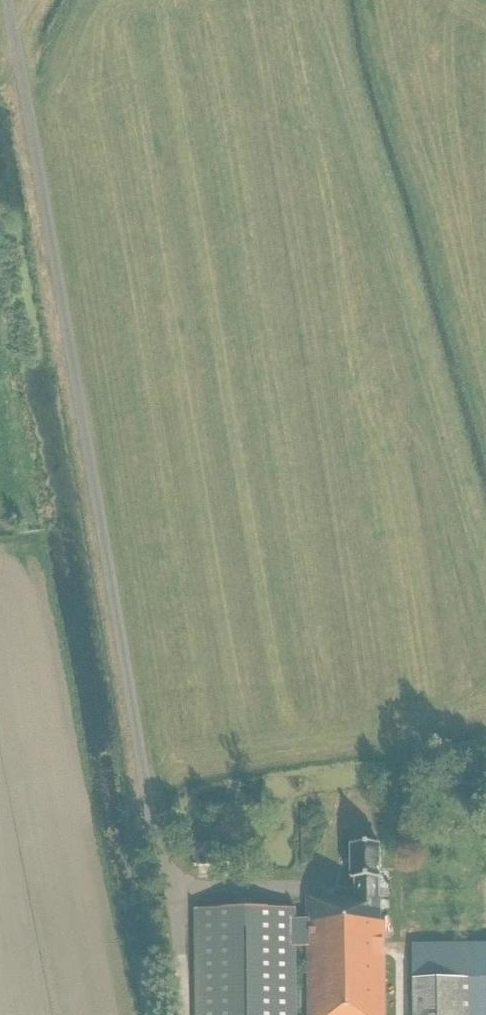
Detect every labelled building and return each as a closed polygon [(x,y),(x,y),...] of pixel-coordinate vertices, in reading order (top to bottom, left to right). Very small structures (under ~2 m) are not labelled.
[(195,865),(219,864),(218,842),(194,843),(195,865)] [(305,900),(305,919),(296,920),(296,909),(194,910),(194,921),(195,1014),(295,1014),(294,948),(306,947),(307,1014),(384,1014),(383,921),(379,921),(378,898),(377,899),(376,846),(354,846),(354,863),(355,899),(305,900)] [(473,979),(411,979),(411,1014),(473,1014),(473,979)]
